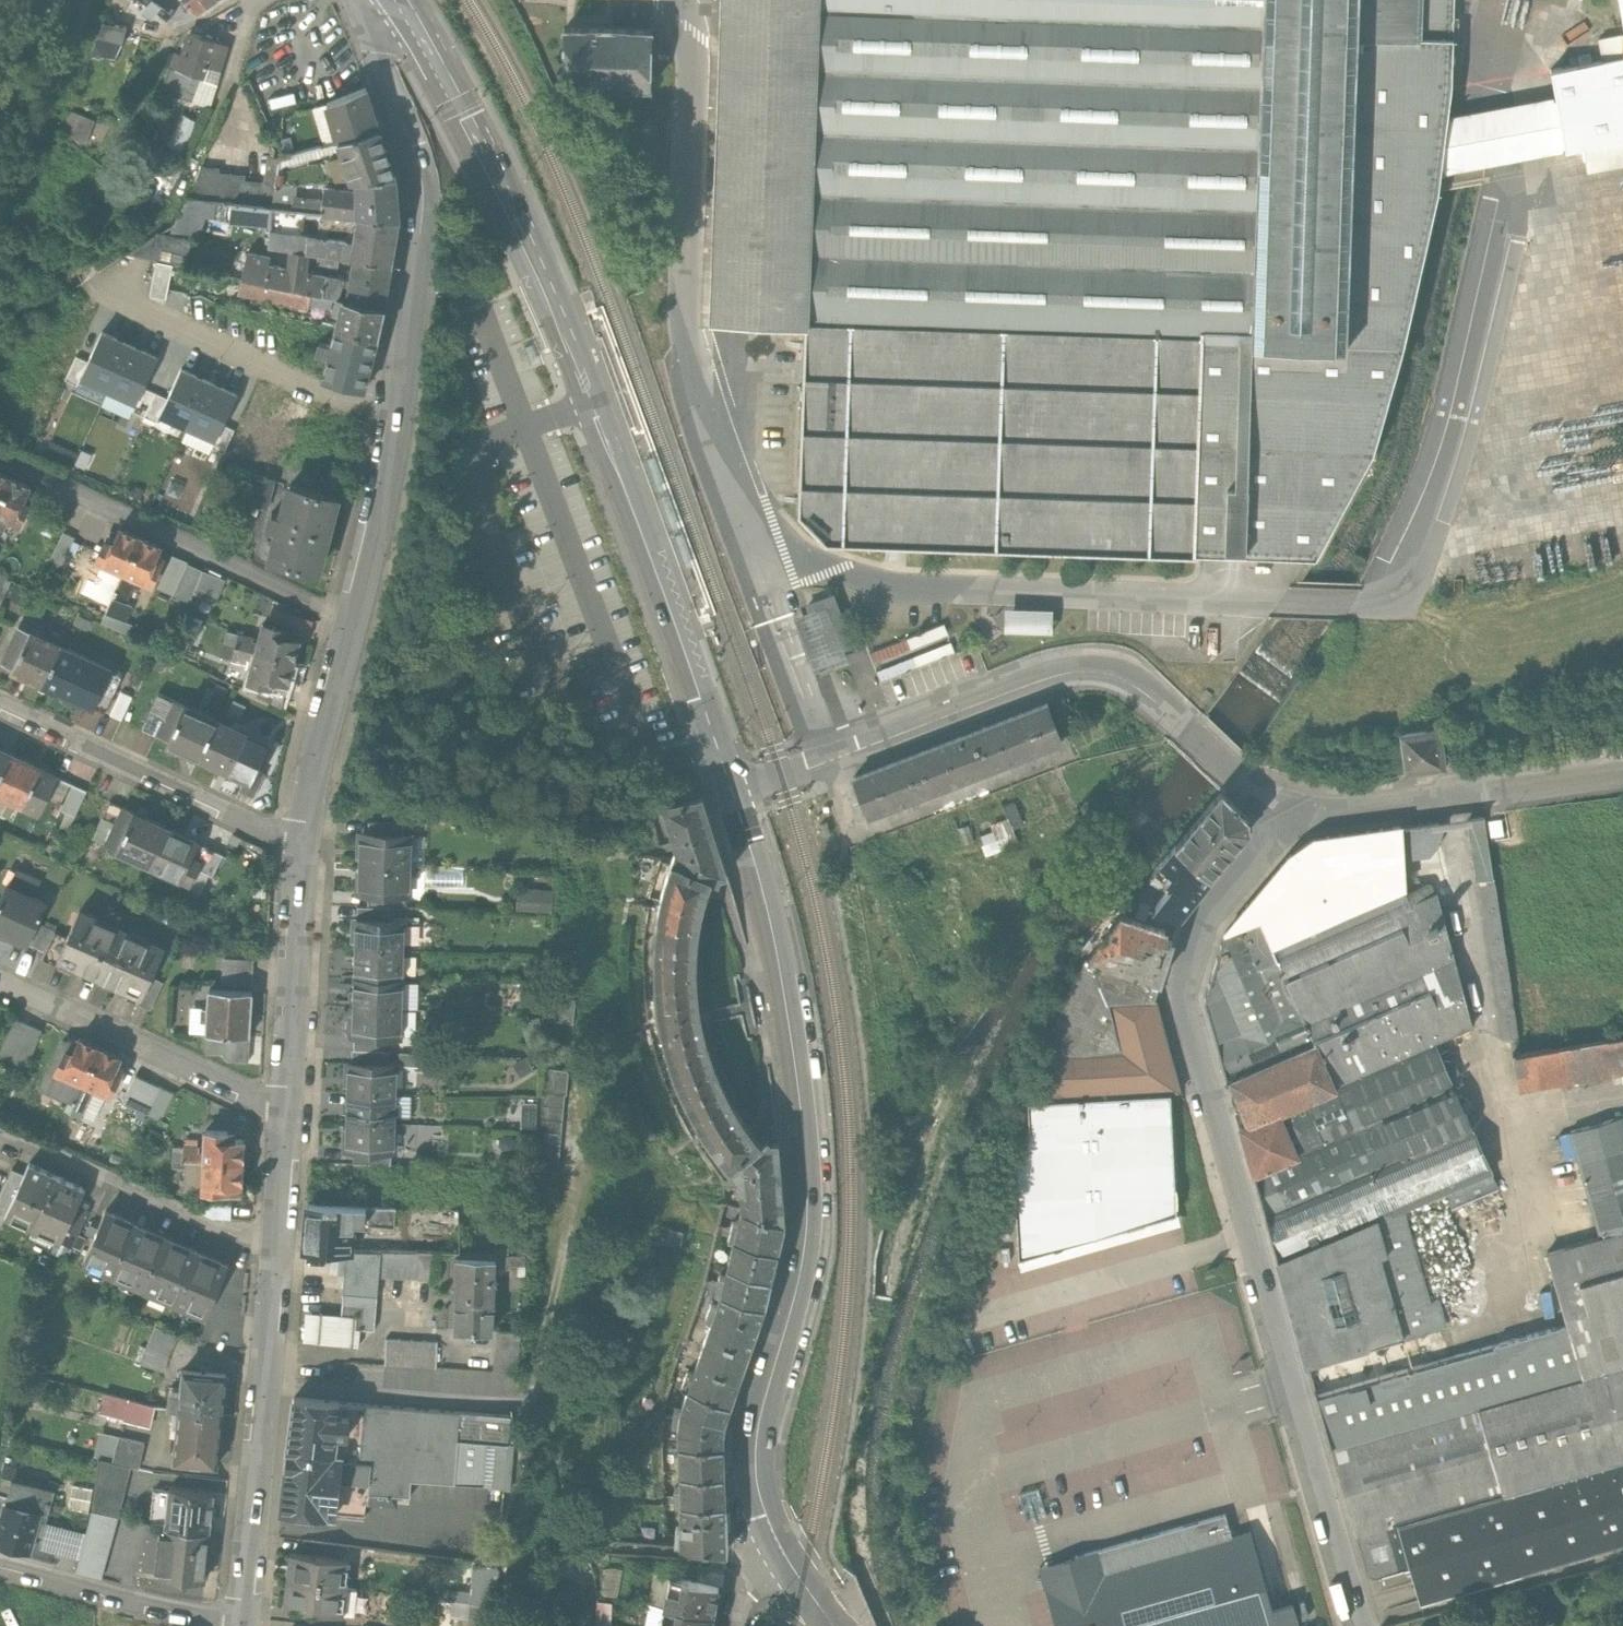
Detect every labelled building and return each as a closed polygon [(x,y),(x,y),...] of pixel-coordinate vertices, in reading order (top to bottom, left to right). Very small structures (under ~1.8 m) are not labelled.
[(149,7),(145,11),(152,16),(155,11),(171,23),(180,21),(196,14),(184,0),(140,0),(149,7)] [(196,14),(216,0),(184,0),(196,14)] [(712,324),(801,329),(802,507),(842,547),(1311,560),(1370,444),(1442,191),(1445,166),(1451,116),(1456,80),(1457,40),(1452,40),(1452,17),(1454,0),(727,0),(712,324)] [(1547,64),(1553,98),(1561,146),(1580,143),(1584,169),(1622,162),(1622,0),(1612,0),(1621,51),(1547,64)] [(126,29),(104,24),(90,59),(98,62),(101,58),(113,62),(123,45),(126,29)] [(660,32),(573,29),(571,87),(658,90),(660,32)] [(228,48),(190,34),(178,74),(203,83),(208,69),(219,73),(228,48)] [(195,106),(210,110),(215,91),(219,73),(208,69),(203,83),(195,106)] [(203,83),(178,74),(168,71),(161,94),(195,106),(203,83)] [(377,132),(366,89),(328,103),(338,143),(377,132)] [(1553,98),(1451,116),(1445,166),(1561,146),(1553,98)] [(63,133),(89,143),(97,121),(71,111),(63,133)] [(377,132),(338,143),(351,182),(357,181),(395,180),(380,131),(377,132)] [(218,170),(202,169),(187,199),(217,202),(231,204),(271,208),(274,187),(280,154),(266,153),(262,186),(243,183),(244,176),(218,176),(218,170)] [(395,180),(357,181),(359,191),(324,189),(323,202),(321,214),(358,219),(358,217),(399,222),(395,180)] [(295,185),(274,187),(271,208),(292,211),(293,198),(295,185)] [(321,214),(323,202),(293,198),(292,211),(305,212),(321,214)] [(217,202),(187,199),(173,224),(171,232),(198,235),(205,218),(214,219),(217,202)] [(230,218),(270,222),(271,208),(231,204),(230,218)] [(292,211),(271,208),(270,222),(268,249),(292,251),(306,253),(308,236),(302,236),(305,212),(292,211)] [(399,222),(358,217),(358,219),(321,214),(321,227),(351,231),(351,229),(355,230),(354,242),(308,236),(306,253),(308,254),(355,261),(391,265),(399,222)] [(158,233),(126,256),(185,269),(192,241),(158,233)] [(391,265),(355,261),(351,283),(304,274),(308,254),(306,253),(292,251),(288,271),(268,267),(269,258),(247,254),(241,282),(310,294),(337,300),(384,309),(391,265)] [(310,294),(241,282),(238,295),(263,300),(262,301),(307,310),(310,294)] [(384,309),(337,300),(333,313),(339,314),(335,328),(378,338),(384,309)] [(378,338),(335,328),(331,347),(319,344),(315,357),(328,360),(322,380),(364,391),(378,338)] [(124,351),(98,340),(87,364),(78,385),(104,396),(124,351)] [(150,362),(124,351),(104,396),(131,407),(139,388),(150,362)] [(78,385),(87,364),(74,358),(63,383),(76,389),(78,385)] [(202,385),(177,374),(166,400),(158,418),(183,429),(202,385)] [(229,396),(202,385),(183,429),(209,441),(218,422),(229,396)] [(141,419),(152,394),(139,388),(131,407),(128,413),(141,419)] [(158,418),(166,400),(152,394),(141,419),(154,425),(158,418)] [(220,453),(231,428),(218,422),(209,441),(207,447),(220,453)] [(0,473),(0,500),(10,478),(0,473)] [(10,478),(0,500),(0,514),(12,520),(21,524),(29,505),(22,502),(29,487),(10,478)] [(247,509),(259,512),(268,482),(255,479),(247,509)] [(335,498),(289,486),(282,515),(271,512),(267,529),(277,532),(270,560),(316,572),(335,498)] [(56,510),(47,530),(68,540),(77,520),(56,510)] [(12,520),(0,514),(0,535),(4,537),(12,520)] [(141,537),(120,528),(113,543),(106,540),(97,560),(118,569),(115,575),(111,572),(109,573),(103,587),(115,592),(141,537)] [(161,547),(141,537),(115,592),(107,612),(128,621),(136,605),(129,602),(137,583),(130,580),(132,577),(152,586),(162,565),(155,562),(161,547)] [(189,564),(174,597),(191,604),(196,592),(205,571),(189,564)] [(227,581),(205,571),(196,592),(217,602),(227,581)] [(11,586),(0,580),(0,608),(11,586)] [(851,646),(833,596),(808,605),(824,647),(819,648),(826,664),(844,658),(841,650),(851,646)] [(1006,606),(1006,631),(1054,632),(1055,607),(1006,606)] [(869,649),(881,680),(957,651),(945,620),(869,649)] [(268,623),(264,622),(258,645),(252,643),(253,637),(238,634),(235,646),(294,661),(299,640),(282,635),(284,628),(268,623)] [(19,627),(1,664),(10,669),(28,632),(19,627)] [(58,646),(28,632),(10,669),(40,683),(58,646)] [(229,644),(235,646),(238,634),(232,632),(229,644)] [(235,646),(229,644),(225,658),(231,660),(235,646)] [(109,669),(58,646),(40,683),(63,695),(60,703),(71,708),(75,701),(91,708),(109,669)] [(294,661),(235,646),(231,660),(247,664),(248,657),(254,659),(248,681),(252,682),(276,688),(278,680),(288,683),(294,661)] [(109,669),(91,708),(104,715),(123,676),(109,669)] [(276,688),(252,682),(250,691),(273,702),(276,688)] [(117,695),(108,715),(119,721),(128,700),(117,695)] [(154,695),(138,729),(152,736),(168,702),(154,695)] [(193,758),(205,764),(223,726),(168,702),(152,736),(174,746),(170,754),(190,764),(193,758)] [(1056,704),(1015,719),(1029,756),(1070,741),(1056,704)] [(1015,719),(974,734),(988,771),(1029,756),(1015,719)] [(223,726),(205,764),(244,782),(253,786),(260,773),(271,748),(223,726)] [(1441,763),(1437,733),(1407,737),(1410,766),(1441,763)] [(974,734),(933,749),(946,786),(988,771),(974,734)] [(933,749),(891,765),(905,801),(946,786),(933,749)] [(0,752),(0,783),(13,758),(0,752)] [(13,758),(0,783),(0,801),(39,820),(58,782),(13,758)] [(891,765),(850,780),(864,816),(905,801),(891,765)] [(260,773),(253,786),(244,782),(239,792),(256,801),(268,777),(260,773)] [(69,787),(56,814),(72,822),(85,795),(69,787)] [(1249,819),(1221,792),(1177,846),(1211,875),(1250,828),(1249,819)] [(113,849),(130,813),(110,804),(94,839),(113,849)] [(676,855),(675,860),(713,883),(718,879),(726,875),(708,805),(667,818),(676,855)] [(172,832),(130,813),(113,849),(155,868),(172,832)] [(1494,878),(1485,814),(1449,820),(1437,822),(1438,828),(1450,826),(1468,823),(1477,880),(1479,880),(1494,878)] [(404,823),(369,822),(368,834),(403,836),(404,823)] [(1420,1607),(1622,1547),(1622,1128),(1621,1120),(1566,1135),(1593,1236),(1547,1253),(1563,1322),(1450,1360),(1407,1209),(1493,1167),(1441,1051),(1475,1035),(1438,893),(1415,902),(1412,861),(1429,860),(1439,851),(1443,836),(1434,826),(1409,830),(1409,827),(1314,840),(1287,855),(1225,932),(1204,1000),(1226,1081),(1274,1262),(1366,1575),(1374,1581),(1407,1570),(1420,1607)] [(206,848),(172,832),(155,868),(185,883),(189,885),(206,848)] [(368,834),(364,834),(364,838),(362,838),(358,841),(358,847),(361,851),(364,851),(363,863),(408,864),(409,836),(403,836),(368,834)] [(1179,914),(1211,875),(1177,846),(1163,861),(1174,872),(1157,893),(1162,897),(1156,906),(1179,914)] [(219,854),(206,848),(189,885),(185,883),(182,889),(199,897),(219,854)] [(713,883),(675,860),(668,875),(662,891),(658,907),(655,923),(699,932),(701,920),(704,907),(707,895),(713,883)] [(408,864),(363,863),(363,879),(360,879),(356,882),(356,888),(359,892),(361,892),(361,894),(368,894),(407,896),(408,864)] [(10,878),(0,900),(0,936),(27,948),(44,910),(27,902),(34,888),(10,878)] [(1518,1039),(1494,878),(1479,880),(1504,1041),(1518,1039)] [(518,885),(518,908),(554,909),(555,885),(518,885)] [(407,896),(368,894),(367,908),(392,909),(407,910),(407,896)] [(1138,900),(1133,917),(1165,928),(1162,937),(1173,940),(1179,914),(1156,906),(1138,900)] [(392,909),(367,908),(359,908),(358,920),(392,921),(392,909)] [(122,931),(80,912),(68,940),(58,960),(73,967),(100,979),(122,931)] [(1133,917),(1121,913),(1088,957),(1160,981),(1173,940),(1162,937),(1165,928),(1133,917)] [(392,921),(358,920),(358,924),(356,924),(353,927),(352,934),(356,937),(358,937),(357,950),(402,952),(403,921),(392,921)] [(699,932),(655,923),(653,941),(651,960),(652,979),(653,997),(696,991),(696,976),(696,962),(697,947),(699,932)] [(165,950),(122,931),(100,979),(141,997),(143,999),(154,974),(165,950)] [(54,933),(41,960),(70,974),(73,967),(58,960),(68,940),(54,933)] [(402,952),(357,950),(356,979),(401,981),(402,952)] [(1160,981),(1088,957),(1087,958),(1076,982),(1065,1004),(1053,1027),(1043,1050),(1028,1100),(1087,1097),(1170,1092),(1180,1092),(1154,997),(1160,981)] [(253,962),(224,961),(223,987),(252,988),(253,962)] [(165,979),(154,974),(143,999),(141,997),(137,1005),(151,1011),(165,979)] [(401,981),(356,979),(355,1008),(400,1010),(401,981)] [(667,1061),(708,1048),(704,1035),(701,1022),(698,1006),(696,991),(653,997),(656,1014),(659,1031),(662,1046),(667,1061)] [(251,994),(210,992),(209,1009),(203,1009),(202,1022),(208,1022),(206,1055),(223,1055),(223,1057),(227,1062),(247,1063),(251,994)] [(400,1010),(355,1008),(355,1022),(353,1022),(349,1025),(349,1031),(352,1035),(354,1035),(354,1038),(385,1039),(399,1040),(400,1010)] [(10,1019),(0,1041),(0,1060),(5,1062),(2,1069),(18,1077),(26,1060),(39,1065),(48,1044),(35,1038),(38,1032),(10,1019)] [(385,1039),(354,1038),(354,1052),(384,1053),(385,1039)] [(1513,1055),(1519,1088),(1622,1072),(1622,1038),(1513,1055)] [(75,1053),(73,1057),(67,1054),(58,1073),(85,1086),(102,1051),(80,1041),(75,1053)] [(75,1108),(85,1086),(58,1073),(67,1054),(73,1057),(75,1053),(61,1046),(40,1091),(75,1108)] [(693,1121),(730,1101),(723,1087),(717,1074),(712,1061),(708,1048),(667,1061),(672,1075),(678,1090),(685,1107),(693,1121)] [(428,1050),(400,1050),(400,1064),(428,1064),(428,1050)] [(124,1061),(102,1051),(85,1086),(104,1095),(115,1100),(125,1079),(117,1075),(124,1061)] [(354,1052),(352,1051),(351,1065),(389,1066),(389,1053),(384,1053),(354,1052)] [(389,1066),(351,1065),(351,1067),(349,1067),(345,1070),(345,1078),(349,1081),(351,1081),(351,1094),(394,1096),(395,1066),(389,1066)] [(161,1089),(135,1076),(122,1103),(148,1115),(161,1089)] [(85,1086),(75,1108),(95,1117),(97,1113),(104,1117),(109,1108),(100,1104),(104,1095),(85,1086)] [(173,1095),(161,1089),(148,1115),(160,1121),(173,1095)] [(1096,1237),(1098,1247),(1180,1224),(1177,1214),(1170,1092),(1087,1097),(1096,1237)] [(394,1096),(351,1094),(350,1123),(393,1125),(394,1096)] [(1087,1097),(1028,1100),(1029,1129),(1013,1166),(1018,1259),(1021,1269),(1098,1247),(1096,1237),(1087,1097)] [(738,1113),(730,1101),(693,1121),(703,1138),(713,1153),(725,1169),(736,1182),(767,1152),(757,1139),(747,1126),(738,1113)] [(524,1124),(537,1124),(537,1103),(525,1102),(524,1124)] [(393,1125),(350,1123),(349,1136),(347,1136),(343,1139),(343,1146),(346,1149),(348,1149),(348,1152),(351,1152),(386,1153),(392,1154),(393,1125)] [(249,1144),(225,1142),(226,1135),(207,1133),(205,1155),(204,1164),(247,1167),(249,1144)] [(199,1149),(179,1147),(178,1149),(174,1149),(173,1161),(187,1162),(204,1164),(205,1155),(199,1155),(199,1149)] [(788,1219),(780,1149),(773,1151),(770,1149),(767,1152),(736,1182),(739,1210),(788,1219)] [(386,1153),(351,1152),(350,1164),(385,1166),(386,1153)] [(187,1162),(173,1161),(172,1170),(186,1171),(187,1162)] [(204,1164),(187,1162),(186,1171),(185,1192),(245,1196),(247,1167),(204,1164)] [(23,1182),(8,1213),(35,1226),(57,1179),(30,1167),(23,1182)] [(23,1182),(8,1175),(0,1191),(0,1217),(5,1220),(8,1213),(23,1182)] [(84,1192),(57,1179),(35,1226),(63,1239),(84,1192)] [(363,1209),(316,1207),(314,1255),(337,1256),(361,1257),(361,1253),(363,1209)] [(465,1212),(363,1209),(361,1253),(385,1254),(428,1254),(466,1253),(465,1212)] [(788,1219),(739,1210),(736,1225),(729,1224),(726,1240),(738,1243),(780,1253),(788,1219)] [(136,1226),(105,1213),(83,1263),(114,1277),(136,1226)] [(167,1240),(136,1226),(114,1277),(144,1290),(167,1240)] [(197,1253),(167,1240),(144,1290),(175,1303),(197,1253)] [(780,1253),(738,1243),(735,1253),(730,1251),(725,1269),(732,1271),(773,1283),(780,1253)] [(228,1267),(197,1253),(175,1303),(206,1317),(228,1267)] [(361,1257),(337,1256),(335,1276),(344,1277),(342,1314),(354,1315),(353,1327),(374,1329),(379,1281),(428,1280),(428,1254),(385,1254),(361,1253),(361,1257)] [(502,1258),(458,1258),(457,1329),(499,1330),(502,1258)] [(773,1283),(732,1271),(729,1282),(722,1280),(717,1297),(726,1299),(765,1310),(773,1283)] [(765,1310),(726,1299),(721,1313),(714,1311),(709,1326),(716,1328),(712,1339),(752,1352),(765,1310)] [(342,1314),(309,1312),(307,1344),(352,1347),(353,1327),(354,1315),(342,1314)] [(179,1338),(156,1328),(144,1356),(167,1366),(179,1338)] [(517,1339),(495,1338),(492,1374),(514,1375),(517,1339)] [(752,1352),(712,1339),(707,1356),(700,1353),(696,1364),(702,1366),(698,1380),(739,1393),(752,1352)] [(438,1345),(387,1341),(385,1365),(436,1369),(438,1345)] [(171,1410),(180,1411),(223,1414),(226,1380),(187,1377),(185,1399),(172,1398),(171,1410)] [(727,1428),(739,1393),(698,1380),(697,1383),(691,1381),(686,1394),(692,1396),(686,1415),(727,1428)] [(153,1404),(105,1393),(100,1413),(148,1425),(153,1404)] [(344,1401),(293,1396),(282,1507),(347,1513),(353,1452),(337,1451),(338,1435),(350,1436),(352,1411),(343,1410),(344,1401)] [(515,1418),(344,1401),(343,1410),(352,1411),(350,1436),(338,1435),(337,1451),(353,1452),(347,1513),(364,1515),(366,1504),(395,1507),(396,1497),(415,1498),(416,1484),(463,1489),(467,1446),(512,1450),(515,1418)] [(223,1414),(180,1411),(175,1463),(218,1468),(223,1414)] [(681,1439),(682,1454),(723,1452),(723,1445),(727,1428),(686,1415),(682,1429),(675,1430),(675,1439),(681,1439)] [(119,1436),(113,1464),(131,1468),(138,1470),(145,1442),(119,1436)] [(672,1467),(672,1483),(680,1483),(725,1481),(723,1452),(682,1454),(682,1467),(672,1467)] [(92,1514),(117,1521),(131,1468),(113,1464),(98,1460),(92,1514)] [(9,1498),(7,1503),(41,1512),(37,1530),(47,1533),(58,1491),(16,1479),(9,1498)] [(725,1481),(680,1483),(680,1494),(672,1494),(673,1512),(682,1511),(726,1509),(725,1481)] [(91,1509),(95,1486),(73,1482),(69,1506),(91,1509)] [(216,1490),(171,1484),(170,1492),(154,1490),(150,1521),(166,1523),(165,1531),(210,1537),(216,1490)] [(2,1524),(7,1503),(9,1498),(0,1495),(0,1523),(2,1524)] [(7,1503),(2,1524),(0,1530),(0,1544),(31,1551),(37,1530),(41,1512),(7,1503)] [(726,1509),(682,1511),(683,1537),(676,1537),(675,1554),(726,1558),(728,1546),(726,1509)] [(1302,1603),(1280,1609),(1258,1532),(1239,1537),(1233,1513),(1039,1567),(1055,1625),(1308,1625),(1302,1603)] [(92,1514),(76,1571),(101,1578),(117,1521),(92,1514)] [(210,1537),(165,1531),(159,1575),(204,1580),(210,1537)] [(307,1542),(305,1556),(353,1561),(361,1562),(363,1548),(307,1542)] [(305,1556),(293,1554),(289,1581),(350,1589),(353,1561),(305,1556)] [(502,1565),(481,1563),(474,1616),(496,1618),(502,1565)] [(350,1589),(289,1581),(286,1607),(351,1615),(354,1589),(350,1589)] [(719,1593),(669,1583),(664,1612),(713,1622),(719,1593)] [(664,1612),(661,1625),(712,1625),(713,1622),(664,1612)] [(470,1615),(469,1625),(495,1625),(496,1618),(474,1616),(470,1615)]
